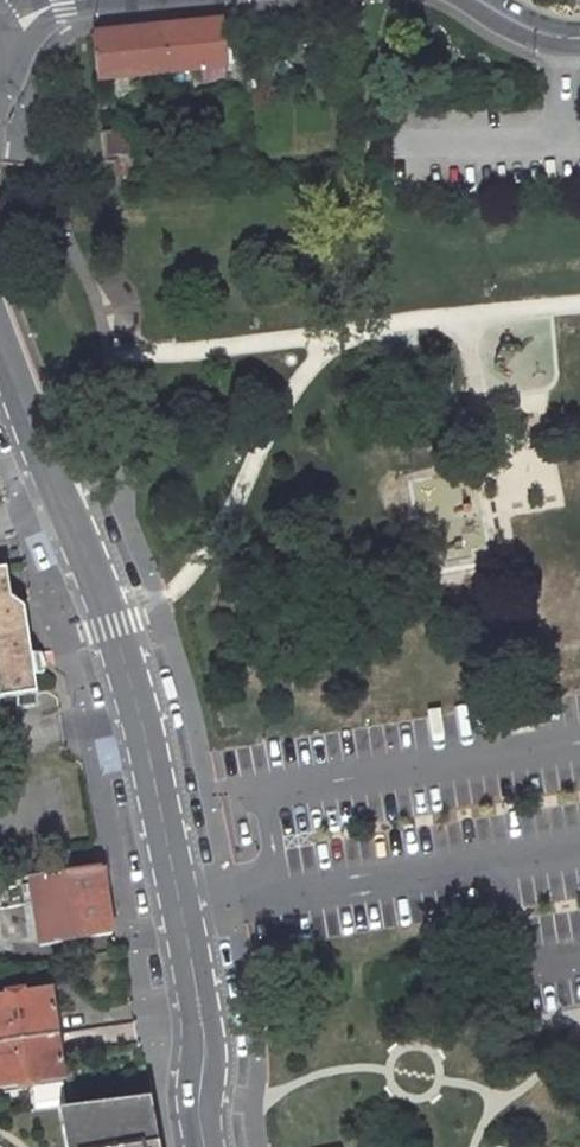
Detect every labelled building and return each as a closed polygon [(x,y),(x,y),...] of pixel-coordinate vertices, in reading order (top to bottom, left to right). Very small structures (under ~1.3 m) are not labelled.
[(166,27),(170,73),(203,69),(205,85),(227,82),(226,67),(233,66),(228,21),(166,27)] [(130,77),(170,73),(166,27),(125,32),(130,77)] [(99,81),(130,77),(125,32),(96,35),(99,81)] [(137,159),(134,131),(102,132),(104,158),(121,157),(122,160),(137,159)] [(29,633),(25,606),(11,597),(7,569),(0,570),(0,638),(29,633)] [(40,710),(40,705),(36,678),(44,677),(41,656),(32,657),(29,633),(0,638),(0,715),(40,710)] [(52,880),(75,877),(73,858),(50,862),(52,880)] [(105,872),(75,877),(52,880),(0,887),(0,907),(0,909),(35,904),(42,947),(115,936),(105,872)] [(56,1035),(50,990),(21,994),(20,989),(16,990),(14,982),(0,985),(0,1042),(56,1035)] [(31,1084),(35,1113),(59,1110),(66,1109),(56,1035),(0,1042),(0,1088),(31,1084)] [(162,1097),(78,1109),(86,1146),(172,1146),(162,1097)]
